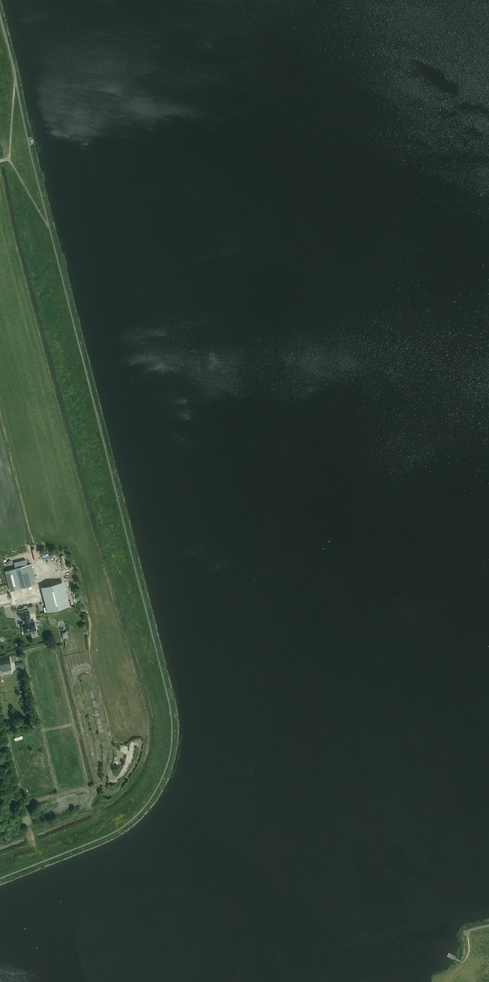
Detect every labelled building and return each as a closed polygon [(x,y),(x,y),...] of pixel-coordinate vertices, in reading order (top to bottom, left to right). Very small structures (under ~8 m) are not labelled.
[(35,579),(35,576),(32,564),(16,569),(20,587),(21,588),(35,584),(34,580),(35,579)] [(11,590),(20,587),(16,569),(6,571),(11,590)] [(63,580),(57,582),(40,587),(46,607),(43,607),(45,612),(69,605),(63,580)] [(29,610),(19,612),(20,619),(23,618),(24,623),(22,624),(24,633),(36,630),(34,621),(30,622),(28,617),(30,617),(29,610)] [(9,659),(9,658),(0,660),(0,666),(1,666),(2,667),(10,665),(11,665),(9,659)]
